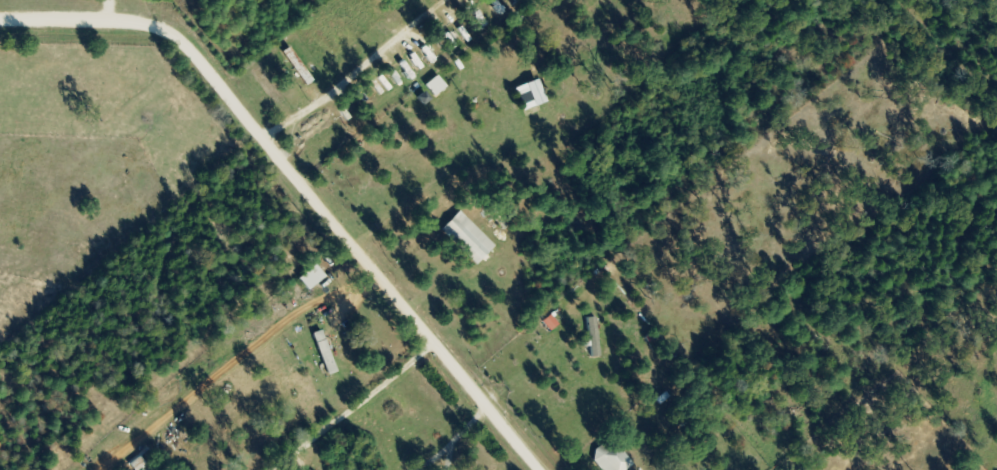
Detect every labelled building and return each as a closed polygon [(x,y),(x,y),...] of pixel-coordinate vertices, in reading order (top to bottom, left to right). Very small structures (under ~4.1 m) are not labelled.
[(385,18),(391,13),(380,0),(371,0),(385,18)] [(470,14),(462,4),(442,21),(450,31),(470,14)] [(331,20),(350,47),(356,43),(337,16),(331,20)] [(410,54),(415,60),(431,47),(426,40),(410,54)] [(257,81),(273,102),(279,97),(263,77),(257,81)] [(387,88),(381,80),(350,104),(356,112),(387,88)] [(458,210),(440,229),(475,265),(494,246),(458,210)] [(324,276),(314,265),(297,279),(307,291),(324,276)] [(632,466),(610,438),(587,455),(599,469),(626,469),(632,466)]
